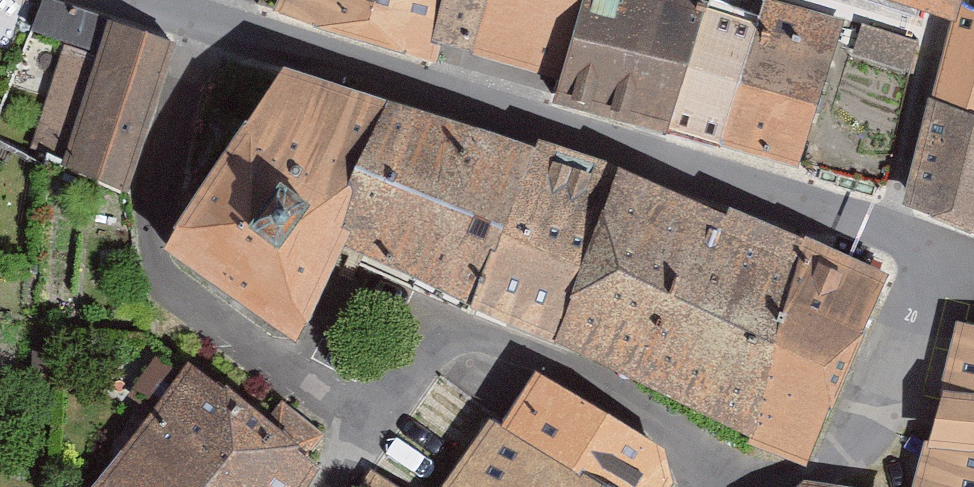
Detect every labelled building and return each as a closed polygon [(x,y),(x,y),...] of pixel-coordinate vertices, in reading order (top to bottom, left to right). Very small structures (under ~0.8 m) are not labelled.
[(280,7),(426,56),(444,0),(282,0),(280,7)] [(426,56),(555,97),(586,0),(444,0),(426,56)] [(555,97),(663,132),(703,13),(663,0),(586,0),(555,97)] [(784,171),(834,24),(761,0),(758,0),(746,30),(706,146),(784,171)] [(973,15),(973,0),(931,0),(973,15)] [(746,30),(703,13),(663,132),(706,146),(746,30)] [(90,19),(43,169),(125,194),(171,44),(90,19)] [(949,101),(973,109),(973,21),(949,101)] [(851,56),(910,75),(920,42),(861,23),(851,56)] [(175,246),(293,328),(338,244),(381,110),(288,77),(175,246)] [(973,212),(973,109),(949,101),(919,194),(973,212)] [(381,110),(338,244),(399,274),(467,305),(529,157),(381,110)] [(529,157),(467,305),(548,342),(608,183),(529,157)] [(608,183),(548,342),(740,441),(796,247),(608,183)] [(798,468),(885,278),(796,247),(740,441),(798,468)] [(963,333),(918,486),(973,486),(973,335),(963,333)] [(179,362),(85,486),(87,486),(304,486),(318,467),(179,362)] [(529,381),(495,435),(583,486),(678,486),(649,450),(529,381)] [(495,435),(475,423),(437,486),(583,486),(495,435)]
